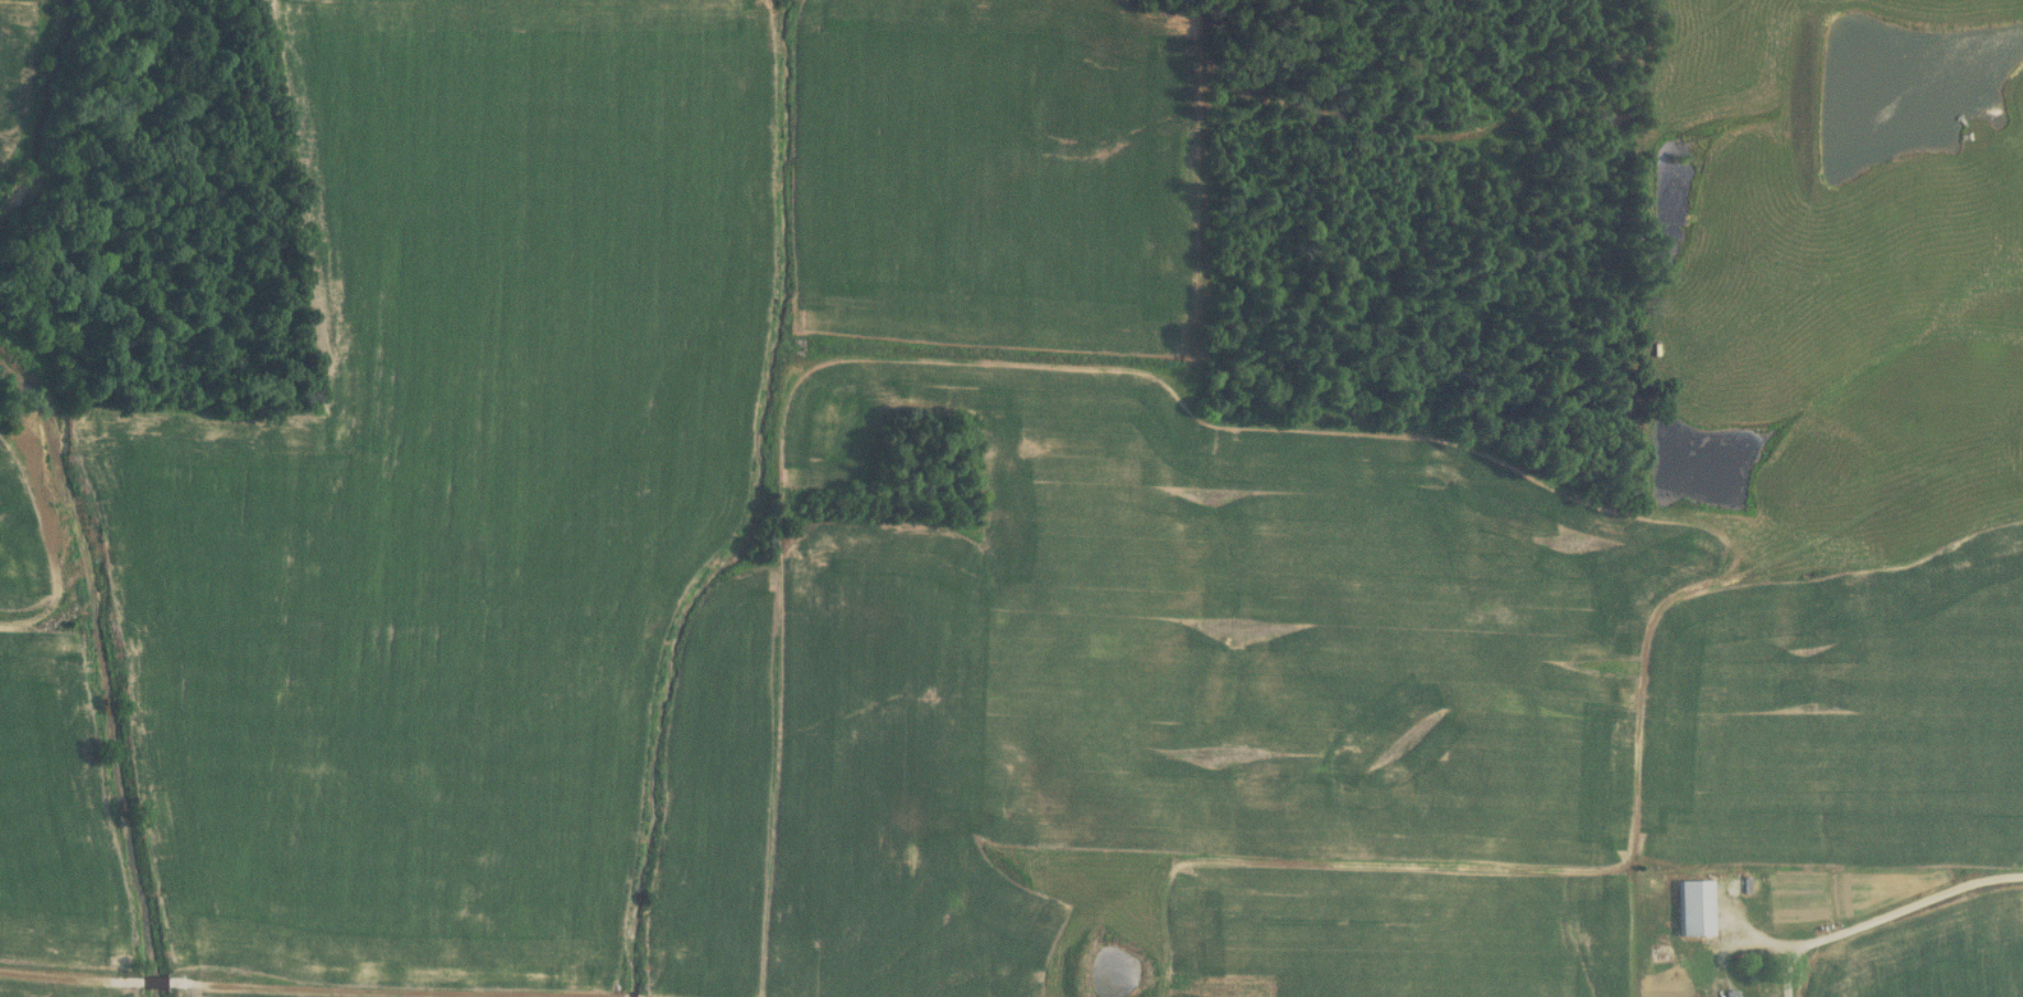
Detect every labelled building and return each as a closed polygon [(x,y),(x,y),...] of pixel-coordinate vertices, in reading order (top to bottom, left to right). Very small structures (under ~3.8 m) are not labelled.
[(1710,939),(1710,884),(1676,884),(1676,939),(1710,939)] [(1756,978),(1732,982),(1734,994),(1723,996),(1759,996),(1756,978)]
